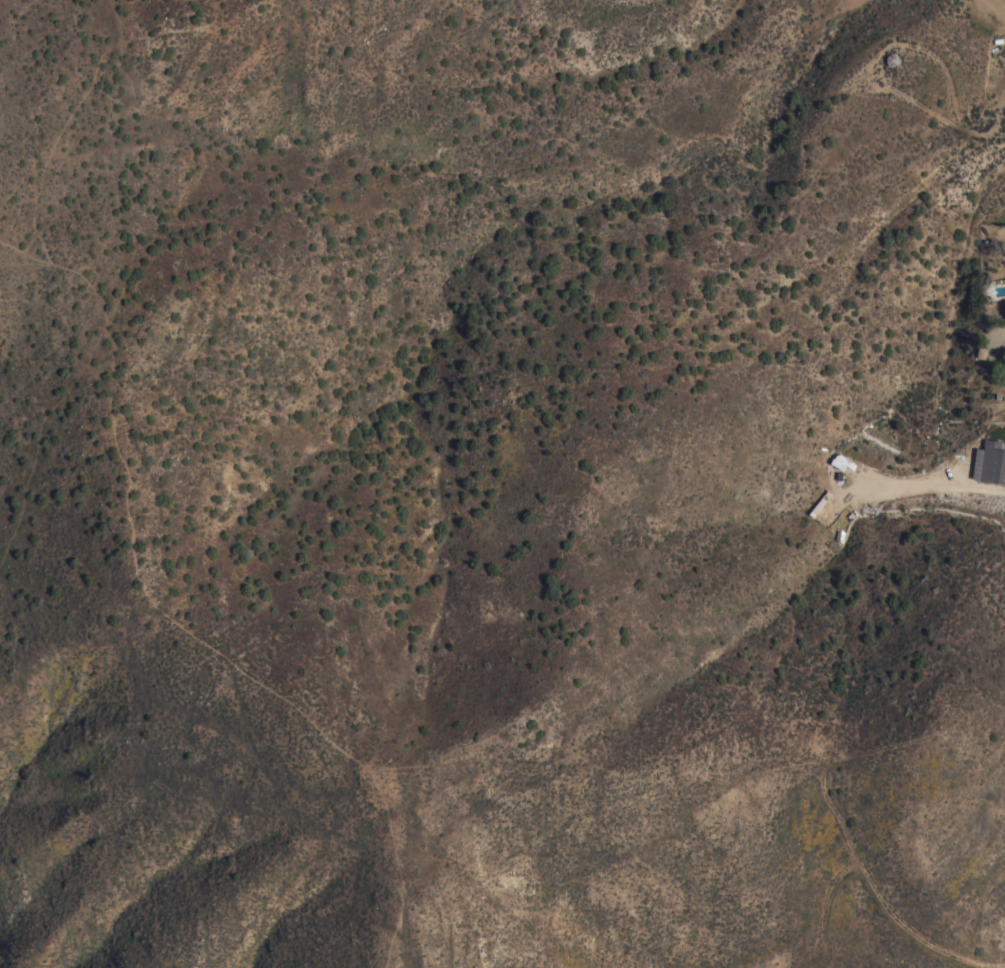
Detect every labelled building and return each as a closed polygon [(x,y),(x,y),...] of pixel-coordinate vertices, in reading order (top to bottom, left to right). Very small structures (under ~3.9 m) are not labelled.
[(1004,485),(1004,446),(1001,446),(1002,441),(983,439),(978,481),(1004,485)]
